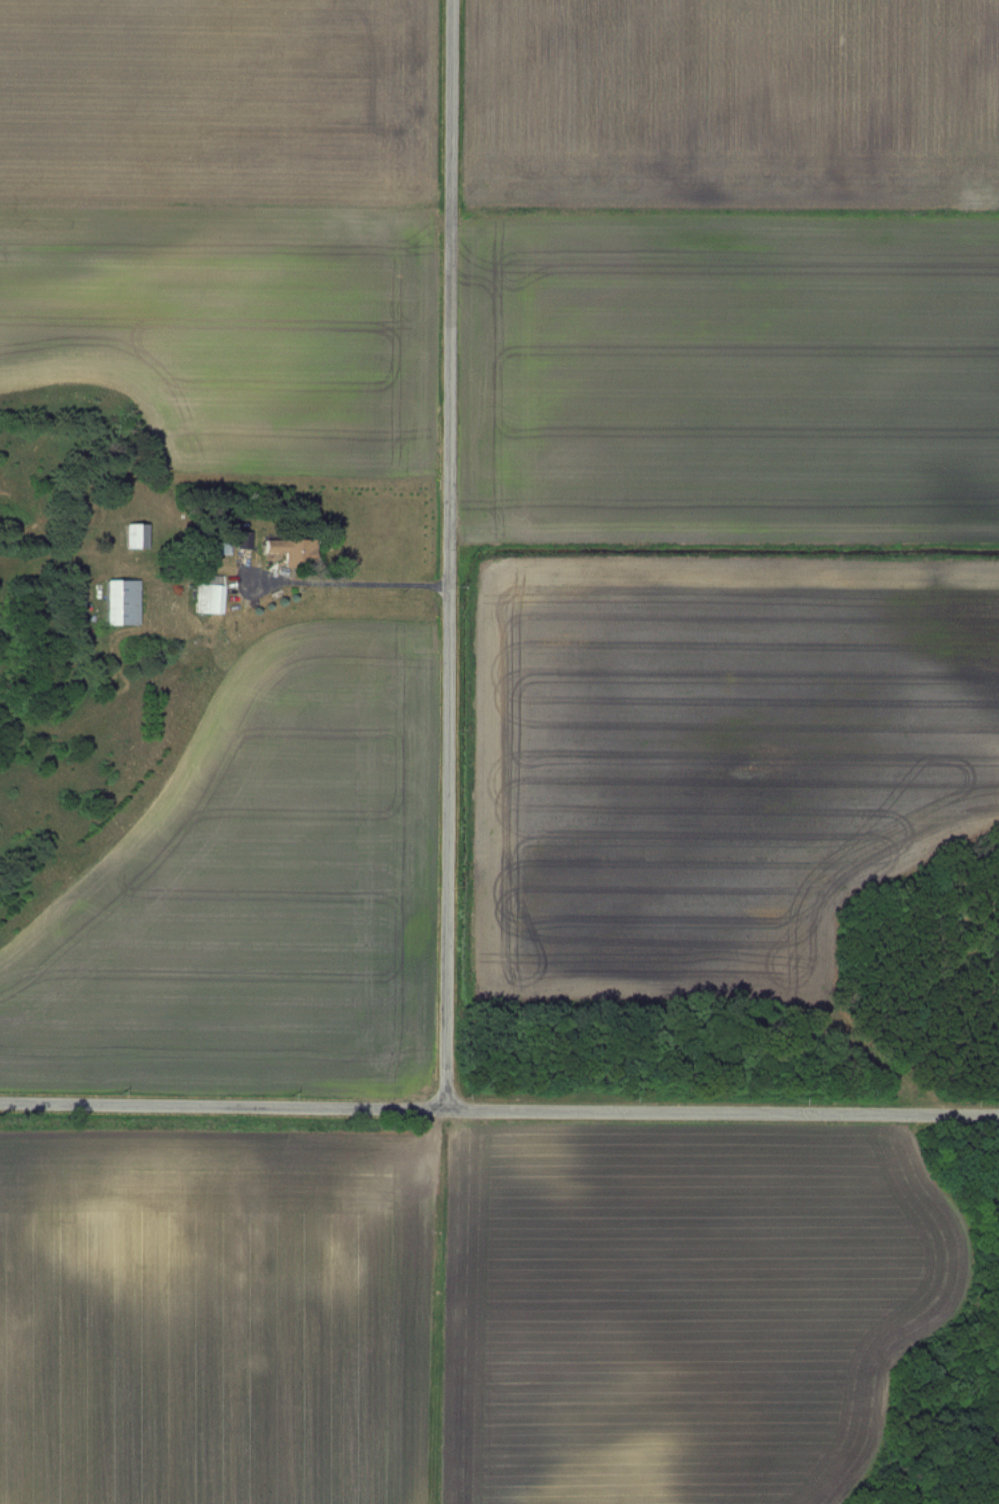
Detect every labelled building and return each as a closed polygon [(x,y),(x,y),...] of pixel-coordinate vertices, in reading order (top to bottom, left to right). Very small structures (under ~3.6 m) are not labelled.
[(127,549),(149,549),(149,525),(127,525),(127,549)] [(243,537),(243,563),(315,564),(316,538),(243,537)] [(223,613),(223,577),(209,577),(209,584),(197,584),(197,613),(223,613)] [(140,581),(108,581),(108,625),(140,625),(140,581)]
